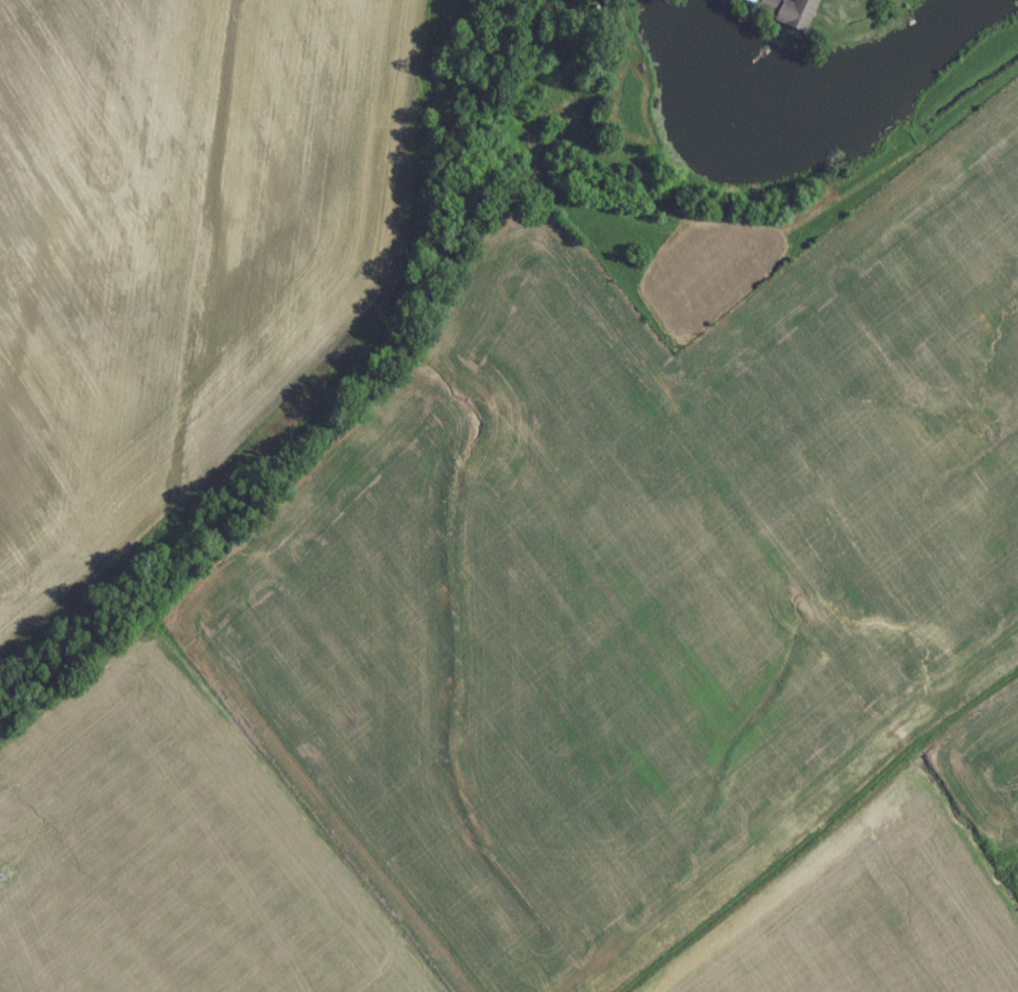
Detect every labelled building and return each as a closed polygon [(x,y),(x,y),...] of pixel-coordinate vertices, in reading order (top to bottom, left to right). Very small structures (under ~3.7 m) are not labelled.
[(802,0),(793,0),(789,10),(764,0),(759,0),(750,21),(802,42),(816,6),(802,0)]
